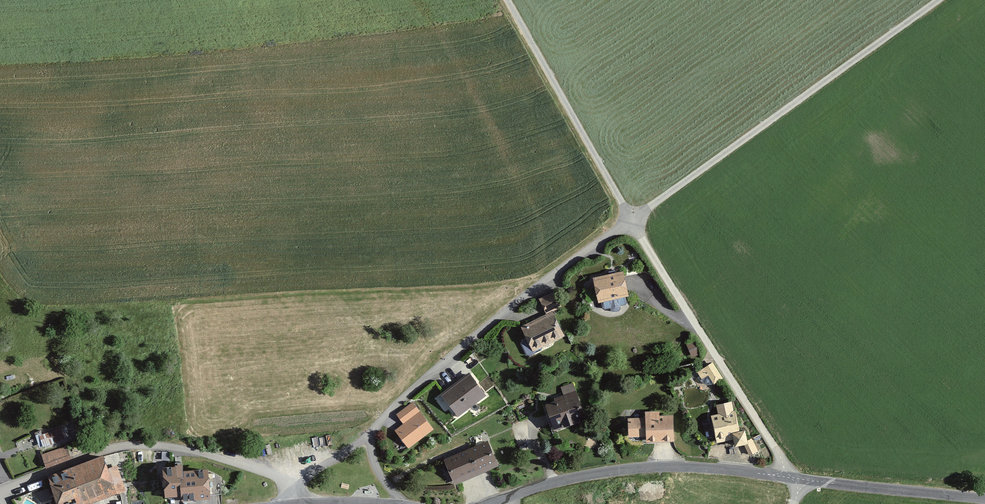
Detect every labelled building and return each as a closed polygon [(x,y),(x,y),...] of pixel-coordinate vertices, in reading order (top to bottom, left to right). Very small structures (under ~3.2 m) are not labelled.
[(593,278),(598,303),(601,303),(626,297),(629,296),(626,282),(623,271),(593,278)] [(539,299),(546,314),(552,311),(563,306),(555,291),(539,299)] [(520,326),(533,352),(565,336),(552,311),(520,326)] [(688,342),(691,355),(701,353),(697,339),(688,342)] [(723,379),(712,362),(697,372),(702,379),(708,376),(714,385),(723,379)] [(441,395),(457,416),(486,395),(470,374),(441,395)] [(545,405),(554,431),(586,420),(573,383),(561,387),(563,395),(554,398),(555,401),(545,405)] [(711,416),(717,443),(733,440),(735,447),(748,444),(747,441),(745,431),(740,432),(736,411),(734,412),(732,401),(718,404),(720,414),(711,416)] [(395,431),(409,449),(434,429),(413,402),(396,415),(403,424),(395,431)] [(628,418),(628,437),(646,437),(646,443),(675,442),(673,415),(660,416),(660,411),(645,411),(645,418),(628,418)] [(37,433),(41,448),(67,440),(62,425),(37,433)] [(752,438),(747,441),(743,443),(749,456),(758,451),(752,438)] [(478,476),(500,467),(488,440),(466,450),(478,476)] [(42,455),(47,468),(71,458),(66,445),(42,455)] [(156,448),(154,456),(168,460),(170,452),(156,448)] [(455,485),(478,476),(466,450),(443,460),(455,485)] [(50,474),(56,490),(115,468),(109,453),(50,474)] [(61,503),(77,503),(85,501),(87,503),(90,503),(128,489),(120,466),(115,468),(56,490),(61,503)] [(161,468),(165,498),(181,497),(182,502),(210,499),(208,469),(183,471),(183,466),(161,468)] [(42,501),(52,496),(48,486),(38,490),(42,501)]
